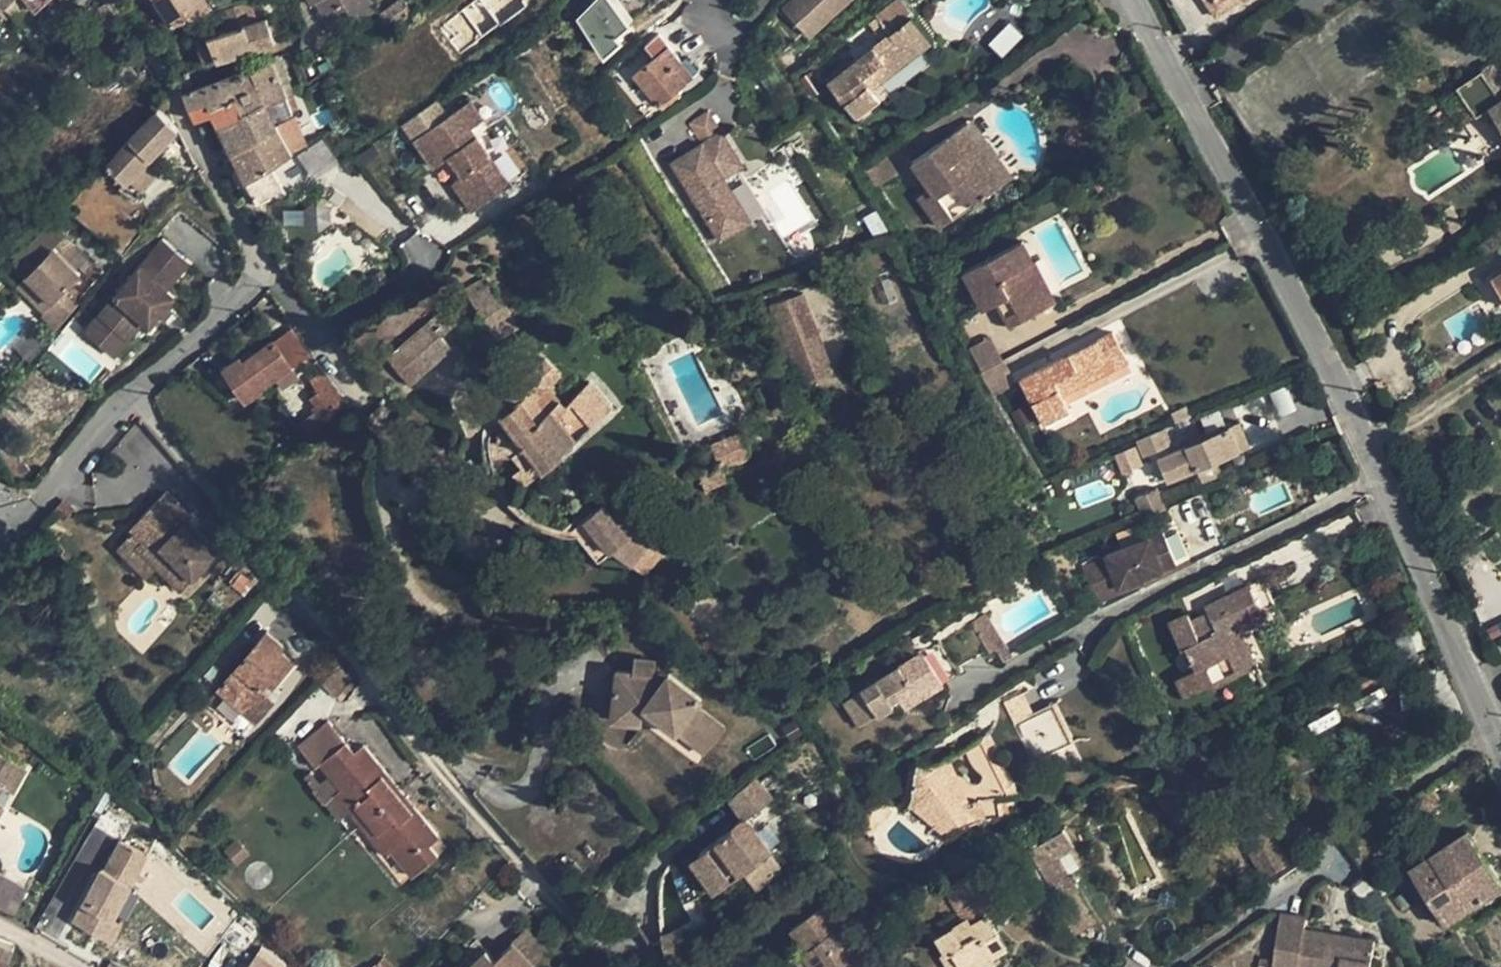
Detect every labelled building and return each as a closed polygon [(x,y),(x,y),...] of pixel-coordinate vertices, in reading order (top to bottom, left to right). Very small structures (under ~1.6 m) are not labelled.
[(4,6),(11,0),(0,0),(0,10),(4,6)] [(4,6),(20,26),(48,0),(11,0),(4,6)] [(172,25),(213,10),(207,0),(156,0),(172,25)] [(227,30),(197,40),(205,63),(276,42),(267,17),(256,21),(251,0),(249,0),(219,9),(227,30)] [(371,0),(310,0),(311,3),(316,1),(333,32),(376,8),(371,0)] [(382,11),(380,15),(379,19),(380,23),(386,30),(413,9),(406,0),(397,0),(382,11)] [(413,9),(420,4),(417,0),(406,0),(413,9)] [(638,28),(615,0),(596,0),(572,19),(601,57),(638,28)] [(782,8),(809,37),(849,0),(791,0),(782,8)] [(927,38),(911,17),(914,15),(902,0),(894,0),(875,15),(884,25),(890,34),(857,60),(828,83),(838,96),(840,96),(857,119),(880,101),(871,89),(867,85),(927,38)] [(1219,0),(1204,0),(1217,19),(1241,0),(1222,0),(1220,2),(1219,0)] [(117,17),(107,1),(98,7),(109,21),(117,17)] [(1009,23),(988,43),(1000,56),(1021,36),(1009,23)] [(884,25),(850,52),(857,60),(890,34),(884,25)] [(680,62),(658,33),(646,44),(655,56),(634,73),(659,103),(666,96),(671,92),(685,81),(674,67),(680,62)] [(927,38),(867,85),(871,89),(930,42),(927,38)] [(267,100),(288,93),(273,57),(248,67),(184,92),(191,107),(235,90),(244,112),(267,100)] [(105,58),(89,73),(104,90),(120,76),(105,58)] [(680,62),(674,67),(685,81),(692,75),(680,62)] [(1458,87),(1478,117),(1487,111),(1492,107),(1500,122),(1500,76),(1493,64),(1458,87)] [(235,90),(191,107),(196,120),(213,113),(219,126),(244,112),(235,90)] [(666,96),(670,102),(675,97),(671,92),(666,96)] [(244,112),(219,126),(232,153),(254,140),(278,126),(279,126),(275,118),(295,109),(288,93),(267,100),(244,112)] [(484,119),(471,100),(447,116),(436,99),(403,121),(433,166),(449,155),(463,175),(452,182),(471,209),(509,184),(470,127),(484,119)] [(1500,134),(1500,122),(1492,107),(1487,111),(1500,134)] [(129,139),(106,164),(126,184),(178,129),(157,109),(129,139)] [(708,114),(690,122),(697,137),(715,129),(708,114)] [(972,120),(960,129),(1000,185),(1012,176),(972,120)] [(254,140),(232,153),(246,181),(258,200),(282,186),(271,166),(293,152),(278,126),(254,140)] [(960,129),(912,162),(930,188),(919,197),(940,228),(954,218),(938,196),(958,181),(974,204),(1000,185),(960,129)] [(721,130),(671,162),(720,240),(751,220),(724,177),(743,164),(721,130)] [(311,176),(334,157),(319,139),(296,157),(311,176)] [(522,175),(503,147),(490,156),(509,184),(522,175)] [(877,187),(897,174),(883,153),(863,166),(877,187)] [(439,162),(452,182),(463,175),(449,155),(439,162)] [(735,190),(751,219),(762,213),(746,184),(735,190)] [(282,186),(258,200),(262,207),(287,192),(282,186)] [(1449,206),(1439,212),(1451,232),(1461,225),(1449,206)] [(51,222),(12,263),(21,272),(31,262),(36,266),(26,276),(42,293),(53,303),(58,299),(80,276),(76,272),(79,268),(88,259),(51,222)] [(410,236),(402,256),(432,268),(440,249),(410,236)] [(1022,240),(964,272),(983,309),(997,302),(1010,326),(1044,309),(1023,267),(1033,261),(1022,240)] [(161,242),(139,268),(166,290),(188,264),(161,242)] [(88,259),(79,268),(95,284),(105,274),(88,259)] [(1055,303),(1033,261),(1023,267),(1044,309),(1055,303)] [(31,262),(21,272),(26,276),(36,266),(31,262)] [(98,316),(128,340),(143,322),(149,327),(157,317),(166,308),(174,297),(166,290),(139,268),(98,316)] [(26,276),(17,286),(34,302),(42,293),(26,276)] [(483,278),(466,289),(470,296),(487,285),(483,278)] [(487,285),(470,296),(496,339),(517,325),(492,283),(487,285)] [(803,292),(770,305),(801,385),(833,372),(803,292)] [(53,303),(42,314),(57,328),(71,312),(58,299),(53,303)] [(166,308),(157,317),(163,322),(172,312),(166,308)] [(444,309),(428,323),(440,335),(456,321),(444,309)] [(128,340),(98,316),(85,331),(115,355),(128,340)] [(445,342),(428,323),(388,358),(405,377),(445,342)] [(290,329),(274,341),(287,360),(292,367),(308,356),(290,329)] [(1043,423),(1069,409),(1062,394),(1085,383),(1082,377),(1125,355),(1112,331),(1020,379),(1043,423)] [(991,336),(969,348),(982,372),(1002,361),(1003,360),(991,336)] [(287,360),(274,341),(243,363),(240,358),(223,370),(245,401),(263,389),(262,388),(276,378),(271,371),(287,360)] [(556,348),(517,386),(530,400),(569,361),(556,348)] [(1128,360),(1125,355),(1082,377),(1085,383),(1128,360)] [(292,367),(287,360),(271,371),(276,378),(292,367)] [(982,372),(980,373),(992,394),(1010,384),(1012,378),(1002,361),(982,372)] [(304,421),(312,430),(347,406),(322,373),(311,381),(319,391),(311,397),(320,409),(304,421)] [(589,381),(583,388),(606,413),(612,408),(589,381)] [(502,415),(512,428),(507,432),(496,433),(497,440),(482,442),(485,458),(514,456),(521,467),(513,474),(524,485),(563,452),(606,413),(583,388),(565,406),(559,400),(545,416),(530,400),(517,386),(506,396),(514,405),(502,415)] [(1186,406),(1172,413),(1177,422),(1191,416),(1186,406)] [(1239,422),(1187,445),(1196,468),(1238,450),(1235,443),(1245,438),(1239,422)] [(129,463),(148,438),(132,427),(114,452),(129,463)] [(1134,442),(1142,459),(1171,446),(1163,428),(1134,442)] [(743,431),(710,446),(719,463),(720,463),(721,466),(744,455),(746,455),(749,452),(749,449),(749,445),(743,431)] [(1245,438),(1235,443),(1238,450),(1248,445),(1245,438)] [(1133,447),(1113,456),(1122,476),(1143,466),(1133,447)] [(719,463),(703,470),(698,473),(695,477),(694,480),(700,493),(728,481),(721,466),(720,463),(719,463)] [(192,517),(166,492),(132,527),(135,531),(126,539),(155,567),(181,592),(220,551),(194,526),(190,529),(184,524),(192,517)] [(62,500),(53,511),(63,519),(72,508),(62,500)] [(602,504),(571,528),(599,562),(613,550),(632,565),(647,576),(666,548),(638,525),(627,534),(602,504)] [(1107,557),(1082,567),(1094,596),(1119,586),(1120,589),(1136,583),(1135,579),(1142,577),(1176,562),(1175,559),(1165,535),(1163,530),(1106,554),(1107,557)] [(1177,530),(1165,535),(1175,559),(1187,554),(1177,530)] [(155,567),(126,539),(118,548),(147,576),(155,567)] [(1403,569),(1395,573),(1401,588),(1409,584),(1403,569)] [(1170,623),(1183,650),(1188,648),(1198,669),(1178,679),(1187,699),(1248,670),(1229,628),(1239,624),(1263,612),(1250,584),(1206,606),(1209,613),(1213,620),(1195,629),(1192,621),(1188,614),(1170,623)] [(1094,596),(1096,599),(1120,589),(1119,586),(1094,596)] [(984,613),(970,622),(989,653),(996,649),(1003,660),(1010,656),(984,613)] [(1209,613),(1192,621),(1195,629),(1213,620),(1209,613)] [(1239,624),(1229,628),(1248,670),(1258,665),(1239,624)] [(284,645),(267,631),(208,700),(217,709),(227,697),(257,722),(275,703),(260,689),(269,679),(273,683),(294,660),(280,649),(284,645)] [(939,640),(844,700),(860,724),(877,712),(879,714),(891,705),(893,704),(892,702),(900,697),(906,706),(942,682),(960,670),(939,640)] [(633,673),(616,671),(613,704),(643,707),(644,708),(677,733),(678,731),(704,752),(724,726),(697,706),(702,699),(669,673),(666,676),(662,682),(653,681),(656,660),(635,658),(633,673)] [(350,681),(336,669),(324,684),(337,697),(350,681)] [(1024,691),(1004,702),(1032,759),(1067,740),(1052,707),(1036,715),(1024,691)] [(891,705),(896,712),(906,706),(900,697),(892,702),(893,704),(891,705)] [(643,707),(613,704),(611,721),(642,725),(644,708),(643,707)] [(431,844),(440,837),(416,809),(413,812),(383,776),(387,772),(364,744),(355,752),(328,720),(298,746),(315,768),(320,764),(329,775),(341,789),(334,793),(350,812),(352,814),(358,809),(375,830),(369,834),(386,855),(392,851),(413,876),(439,854),(431,844)] [(911,801),(910,802),(949,835),(951,834),(980,817),(1003,817),(997,797),(1009,796),(981,736),(965,748),(936,762),(917,761),(911,801)] [(6,788),(13,792),(27,767),(0,752),(0,797),(6,788)] [(311,771),(304,777),(339,820),(350,812),(334,793),(341,789),(329,775),(320,783),(311,771)] [(416,809),(387,772),(383,776),(413,812),(416,809)] [(713,883),(708,886),(714,893),(743,871),(757,889),(784,868),(771,851),(772,850),(749,817),(776,797),(754,777),(728,799),(742,818),(739,819),(736,821),(735,823),(734,825),(734,826),(689,860),(690,862),(694,859),(713,883)] [(1410,798),(1417,812),(1441,799),(1433,785),(1410,798)] [(358,809),(352,814),(369,834),(375,830),(358,809)] [(1276,840),(1268,827),(1244,843),(1252,856),(1276,840)] [(1064,829),(1029,851),(1060,903),(1076,892),(1078,891),(1056,858),(1074,846),(1064,829)] [(1343,839),(1367,874),(1379,867),(1356,831),(1343,839)] [(1412,868),(1448,923),(1500,889),(1500,882),(1468,832),(1412,868)] [(107,943),(150,856),(116,839),(72,926),(107,943)] [(236,839),(224,850),(238,865),(250,854),(236,839)] [(1290,863),(1276,840),(1252,856),(1266,878),(1290,863)] [(690,872),(674,878),(683,904),(699,898),(690,872)] [(936,936),(946,952),(951,949),(962,966),(965,966),(989,952),(991,956),(993,954),(1007,946),(974,891),(980,887),(970,872),(945,887),(964,920),(936,936)] [(14,915),(26,888),(0,876),(0,909),(14,915)] [(1173,887),(1163,892),(1168,901),(1178,896),(1173,887)] [(1060,903),(1057,905),(1074,935),(1095,922),(1076,892),(1060,903)] [(803,953),(813,966),(852,966),(864,958),(823,904),(791,928),(803,943),(807,949),(803,953)] [(1374,948),(1344,944),(1342,957),(1326,954),(1328,941),(1329,933),(1305,930),(1306,917),(1281,913),(1274,958),(1273,966),(1371,966),(1374,948)] [(663,944),(683,936),(681,927),(660,933),(663,944)] [(495,960),(486,949),(471,963),(465,956),(454,966),(534,966),(548,953),(526,928),(512,942),(513,943),(495,960)] [(1375,940),(1329,933),(1328,941),(1344,944),(1374,948),(1375,940)] [(683,936),(663,944),(666,954),(668,955),(669,956),(672,956),(677,956),(688,952),(689,951),(683,936)] [(1344,944),(1328,941),(1326,954),(1342,957),(1344,944)] [(803,943),(798,947),(803,953),(807,949),(803,943)] [(247,966),(284,966),(287,963),(262,946),(247,966)] [(798,947),(789,953),(800,966),(813,966),(803,953),(798,947)] [(951,949),(946,952),(941,955),(949,966),(962,966),(951,949)] [(965,966),(988,966),(997,961),(993,954),(991,956),(989,952),(965,966)] [(0,953),(0,966),(8,966),(11,957),(0,953)] [(384,956),(376,965),(378,966),(398,966),(384,956)] [(1260,956),(1259,965),(1272,966),(1273,966),(1274,958),(1260,956)]
